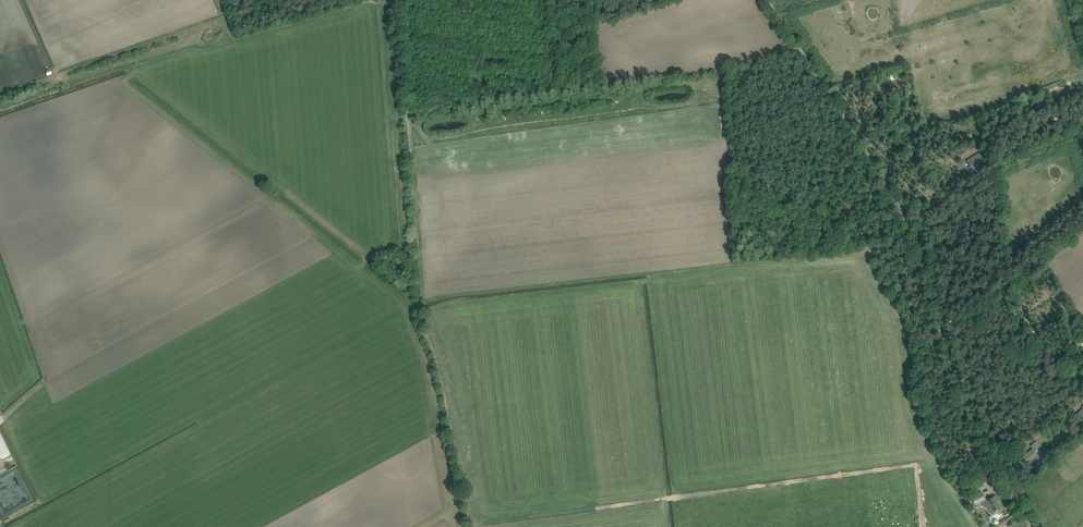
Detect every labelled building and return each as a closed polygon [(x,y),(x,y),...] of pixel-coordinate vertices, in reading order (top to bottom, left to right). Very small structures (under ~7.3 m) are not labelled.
[(1046,94),(1059,87),(1057,84),(1044,90),(1046,94)] [(966,161),(972,170),(985,161),(986,162),(986,161),(980,153),(966,161)] [(1036,442),(1031,446),(1033,449),(1023,457),(1027,463),(1035,457),(1040,462),(1046,457),(1039,448),(1040,447),(1036,442)] [(4,508),(5,511),(10,509),(15,506),(19,505),(22,502),(26,501),(30,499),(29,495),(21,485),(20,484),(14,475),(12,476),(6,480),(0,482),(0,503),(4,508)] [(967,484),(957,489),(959,492),(965,488),(965,487),(968,486),(967,484)] [(981,502),(985,500),(981,492),(971,498),(975,505),(981,502)] [(985,500),(981,502),(983,507),(985,507),(987,507),(990,513),(993,512),(995,511),(999,508),(997,505),(999,504),(995,497),(990,500),(987,501),(986,499),(985,500)]
